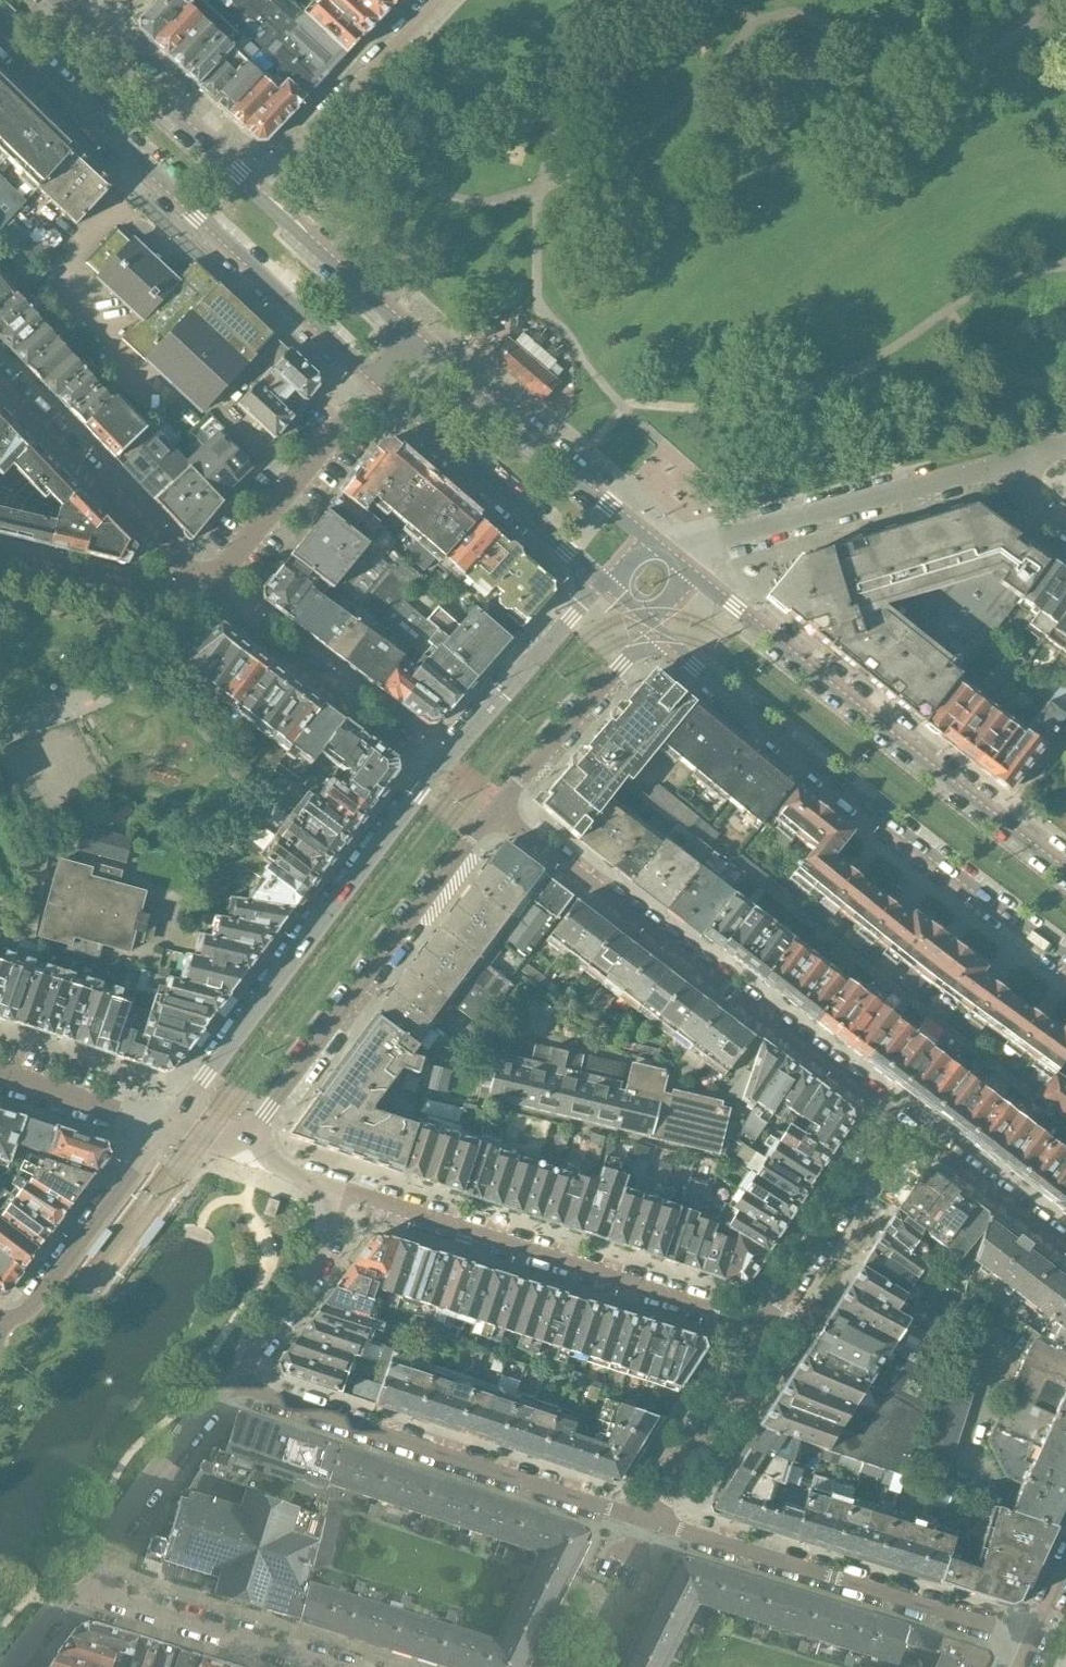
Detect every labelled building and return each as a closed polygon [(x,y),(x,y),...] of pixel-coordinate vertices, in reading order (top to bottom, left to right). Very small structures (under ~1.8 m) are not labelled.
[(138,32),(151,44),(186,6),(189,9),(196,0),(159,0),(138,23),(138,32)] [(211,10),(206,15),(220,29),(226,24),(241,38),(255,52),(264,60),(304,18),(285,0),(200,0),(211,10)] [(376,23),(352,0),(323,0),(305,19),(345,56),(376,23)] [(376,23),(398,0),(352,0),(376,23)] [(0,6),(0,12),(8,20),(16,12),(5,1),(1,5),(0,6)] [(186,6),(151,44),(166,58),(201,21),(189,9),(186,6)] [(306,98),(345,56),(305,19),(304,18),(264,60),(271,67),(285,80),(306,98)] [(201,21),(166,58),(181,72),(216,34),(201,21)] [(196,86),(241,38),(226,24),(220,29),(216,34),(181,72),(196,86)] [(246,62),(255,52),(241,38),(196,86),(211,100),(246,62)] [(271,67),(264,60),(255,52),(246,62),(211,100),(227,115),(261,77),(271,67)] [(276,91),(285,80),(271,67),(261,77),(227,115),(241,128),(276,91)] [(26,103),(0,78),(0,129),(26,103)] [(265,142),(306,98),(285,80),(276,91),(241,128),(256,142),(265,142)] [(0,129),(0,158),(2,156),(35,189),(36,188),(39,185),(74,150),(40,116),(26,103),(0,129)] [(74,150),(39,185),(36,188),(76,225),(113,185),(74,150)] [(23,201),(0,178),(0,226),(23,201)] [(59,243),(62,240),(42,222),(33,232),(13,213),(0,226),(0,248),(5,254),(11,263),(28,284),(33,289),(53,268),(45,260),(59,243)] [(218,284),(194,262),(176,281),(133,241),(130,243),(116,230),(85,264),(100,278),(98,280),(141,319),(122,340),(200,412),(262,346),(265,350),(273,342),(269,339),(273,335),(218,284)] [(0,274),(0,310),(18,293),(1,273),(0,274)] [(48,285),(37,294),(41,298),(72,335),(79,344),(83,348),(88,354),(94,362),(106,352),(48,285)] [(31,307),(36,302),(32,297),(26,301),(18,293),(0,310),(0,334),(31,307)] [(56,338),(63,332),(58,326),(50,331),(36,314),(41,308),(36,302),(31,307),(0,334),(0,340),(26,367),(56,338)] [(40,382),(70,353),(61,344),(66,336),(63,332),(56,338),(26,367),(40,382)] [(507,341),(492,359),(496,363),(504,369),(529,391),(537,398),(541,401),(555,385),(556,383),(553,380),(562,370),(553,363),(555,361),(522,333),(512,345),(507,341)] [(79,344),(72,335),(64,342),(76,355),(83,348),(79,344)] [(317,377),(289,350),(256,385),(292,418),(318,385),(317,377)] [(69,411),(97,385),(89,375),(94,367),(97,365),(94,362),(88,354),(85,356),(76,361),(70,353),(40,382),(69,411)] [(83,427),(118,393),(113,388),(104,392),(97,385),(69,411),(83,427)] [(292,418),(256,385),(238,405),(274,439),(292,418)] [(98,442),(133,409),(118,393),(83,427),(98,442)] [(177,400),(169,409),(176,416),(184,408),(177,400)] [(0,409),(0,446),(14,424),(0,409)] [(115,459),(149,427),(133,409),(98,442),(115,459)] [(35,445),(14,424),(0,446),(0,474),(2,476),(11,468),(35,445)] [(186,463),(157,433),(121,467),(184,533),(192,524),(200,531),(223,503),(222,502),(219,499),(252,468),(218,433),(186,463)] [(441,487),(425,473),(391,443),(382,443),(343,492),(365,511),(369,506),(376,499),(407,526),(441,487)] [(77,490),(35,445),(11,468),(22,481),(27,485),(35,493),(40,487),(59,507),(77,490)] [(22,481),(11,468),(2,476),(0,478),(0,488),(12,491),(22,481)] [(22,506),(35,493),(27,485),(13,499),(10,512),(18,514),(22,506)] [(423,540),(457,500),(441,487),(407,526),(418,536),(423,540)] [(77,490),(59,507),(55,510),(53,522),(48,546),(69,551),(75,525),(94,507),(77,490)] [(386,529),(365,511),(343,492),(327,511),(368,545),(371,548),(386,529)] [(444,559),(479,519),(457,500),(423,540),(440,555),(444,559)] [(814,634),(812,635),(924,725),(960,679),(958,677),(959,675),(980,648),(998,663),(1008,651),(990,636),(1019,599),(1022,602),(1051,562),(1027,544),(1026,545),(1017,538),(1018,537),(974,505),(800,558),(767,599),(801,626),(811,623),(814,634)] [(43,510),(22,506),(18,514),(42,520),(43,510)] [(134,549),(94,507),(75,525),(69,551),(125,564),(134,549)] [(13,538),(18,514),(10,512),(5,511),(0,510),(0,535),(13,538)] [(337,585),(366,548),(368,545),(327,511),(292,554),(322,578),(333,587),(334,588),(337,585)] [(53,522),(42,520),(18,514),(13,538),(48,546),(53,522)] [(479,519),(444,559),(439,566),(460,584),(466,578),(500,538),(479,519)] [(412,552),(406,559),(414,566),(416,563),(425,572),(440,555),(423,540),(418,536),(408,548),(412,552)] [(490,592),(521,556),(500,538),(466,578),(475,586),(479,582),(490,592)] [(361,609),(394,571),(387,566),(366,548),(337,585),(342,590),(340,593),(358,607),(361,609)] [(292,554),(262,591),(263,599),(288,618),(322,578),(292,554)] [(521,628),(553,592),(553,583),(521,556),(490,592),(484,599),(496,610),(500,606),(506,611),(510,611),(506,615),(521,628)] [(413,595),(427,579),(405,559),(394,571),(361,609),(374,619),(385,627),(407,602),(413,595)] [(1051,562),(1022,602),(1039,613),(1065,575),(1065,573),(1051,562)] [(1039,613),(1031,624),(1047,636),(1055,625),(1065,610),(1065,575),(1039,613)] [(325,598),(333,587),(322,578),(288,618),(307,633),(332,603),(325,598)] [(358,607),(340,593),(332,603),(350,617),(358,607)] [(463,694),(511,640),(476,608),(458,627),(438,609),(427,621),(427,620),(407,603),(407,602),(385,627),(411,649),(423,659),(426,663),(463,694)] [(332,603),(307,633),(324,646),(350,617),(332,603)] [(374,619),(361,609),(358,607),(350,617),(365,629),(374,619)] [(1047,637),(1064,648),(1065,645),(1065,610),(1055,625),(1053,629),(1047,637)] [(350,617),(324,646),(344,661),(369,633),(365,629),(350,617)] [(401,660),(411,649),(385,627),(374,619),(365,629),(369,633),(344,661),(377,687),(401,660)] [(247,647),(225,630),(216,630),(180,657),(200,685),(213,695),(247,647)] [(229,707),(265,661),(247,647),(213,695),(221,701),(229,707)] [(449,710),(411,680),(417,673),(401,660),(377,687),(427,725),(436,724),(449,710)] [(246,720),(280,677),(282,674),(265,661),(229,707),(234,711),(246,720)] [(426,663),(417,673),(411,680),(449,710),(463,694),(426,663)] [(629,783),(660,745),(694,704),(689,700),(688,701),(656,673),(653,670),(624,703),(627,706),(619,715),(612,724),(609,721),(585,748),(588,751),(572,769),(569,766),(545,793),(548,796),(540,806),(577,840),(610,798),(621,784),(625,779),(629,783)] [(267,730),(300,688),(282,674),(280,677),(246,720),(253,725),(258,730),(251,740),(257,744),(258,742),(267,730)] [(960,679),(924,725),(941,739),(977,692),(960,679)] [(1065,719),(1065,690),(1061,686),(1049,702),(1026,733),(1043,746),(1065,719)] [(282,750),(315,707),(319,702),(300,688),(267,730),(258,742),(265,747),(269,741),(282,750)] [(977,692),(941,739),(957,751),(993,706),(977,692)] [(315,752),(335,726),(341,719),(319,702),(315,707),(282,750),(281,752),(284,755),(272,771),(279,777),(290,785),(307,764),(315,752)] [(793,785),(747,747),(694,704),(660,745),(759,827),(768,815),(793,785)] [(993,706),(957,751),(974,764),(1009,719),(993,706)] [(341,719),(335,726),(315,752),(342,774),(343,774),(368,740),(341,719)] [(991,777),(1016,746),(1026,733),(1009,719),(974,764),(991,777)] [(1012,787),(1033,759),(1043,746),(1026,733),(1016,746),(991,777),(1005,788),(1006,787),(1011,786),(1012,787)] [(343,774),(342,774),(334,785),(340,789),(368,810),(397,770),(396,761),(368,740),(343,774)] [(288,815),(303,794),(316,804),(325,792),(320,788),(327,779),(334,785),(342,774),(315,752),(307,764),(290,785),(279,777),(234,840),(256,857),(271,837),(268,834),(284,812),(288,815)] [(340,789),(334,785),(327,779),(320,788),(325,792),(316,804),(352,831),(368,810),(340,789)] [(643,794),(629,783),(625,779),(621,784),(639,799),(643,794)] [(851,832),(831,816),(793,785),(768,815),(786,830),(775,843),(784,850),(795,837),(811,850),(792,874),(814,891),(836,862),(830,858),(851,832)] [(653,802),(662,790),(657,786),(648,798),(653,802)] [(659,807),(668,795),(662,790),(653,802),(659,807)] [(352,831),(316,804),(303,794),(288,815),(336,851),(352,831)] [(653,802),(648,798),(643,794),(639,799),(656,813),(660,807),(659,807),(653,802)] [(665,811),(674,800),(668,795),(659,807),(660,807),(665,811)] [(610,798),(577,840),(596,854),(628,812),(610,798)] [(671,816),(681,805),(674,800),(665,811),(671,816)] [(107,827),(132,813),(128,805),(103,818),(103,817),(98,820),(102,829),(103,828),(105,830),(108,828),(107,827)] [(677,821),(687,809),(681,805),(671,816),(677,821)] [(671,816),(665,811),(660,807),(656,813),(674,828),(678,822),(677,821),(671,816)] [(683,826),(693,814),(687,809),(677,821),(678,822),(683,826)] [(336,851),(288,815),(284,812),(268,834),(271,837),(278,842),(320,873),(336,851)] [(628,812),(596,854),(614,868),(646,826),(628,812)] [(689,831),(699,819),(693,814),(683,826),(689,831)] [(695,836),(705,824),(699,819),(689,831),(695,836)] [(742,874),(736,869),(730,864),(713,851),(709,847),(703,842),(695,836),(689,831),(683,826),(678,822),(674,828),(664,840),(661,845),(633,882),(666,908),(700,934),(710,922),(733,893),(745,877),(742,874)] [(703,842),(712,830),(705,824),(695,836),(703,842)] [(79,826),(79,827),(73,849),(125,863),(131,839),(79,826)] [(646,826),(614,868),(633,882),(661,845),(664,840),(646,826)] [(709,847),(718,835),(712,830),(703,842),(709,847)] [(320,873),(278,842),(271,837),(256,857),(268,866),(305,893),(320,873)] [(504,844),(493,859),(487,867),(508,883),(529,899),(549,915),(555,919),(572,896),(566,891),(504,844)] [(33,853),(22,923),(19,939),(34,944),(48,856),(33,853)] [(736,869),(744,859),(738,854),(730,864),(736,869)] [(742,874),(750,864),(744,859),(736,869),(742,874)] [(88,869),(57,862),(38,939),(68,946),(67,950),(83,954),(83,951),(97,955),(99,946),(129,954),(132,941),(143,944),(152,908),(141,906),(144,893),(118,886),(120,878),(107,874),(108,870),(89,865),(88,869)] [(846,870),(836,862),(814,891),(851,920),(873,893),(859,881),(861,879),(847,869),(846,870)] [(748,879),(756,868),(750,864),(742,874),(745,877),(748,879)] [(305,893),(268,866),(258,880),(262,883),(256,891),(248,889),(245,899),(292,910),(305,893)] [(549,915),(529,899),(508,883),(487,867),(455,910),(460,914),(498,942),(504,946),(523,961),(555,919),(549,915)] [(762,873),(756,868),(748,879),(754,884),(762,873)] [(762,873),(754,884),(760,888),(769,878),(762,873)] [(769,878),(760,888),(767,893),(775,883),(769,878)] [(775,883),(767,893),(773,898),(781,888),(775,883)] [(781,888),(773,898),(779,903),(787,893),(781,888)] [(733,893),(710,922),(700,934),(721,950),(753,908),(733,893)] [(787,893),(779,903),(785,908),(789,903),(793,898),(787,893)] [(883,901),(873,893),(851,920),(887,948),(908,920),(896,911),(898,909),(885,899),(883,901)] [(292,910),(245,899),(235,896),(232,908),(226,906),(223,917),(277,930),(292,910)] [(598,916),(577,900),(545,942),(566,958),(570,952),(598,916)] [(803,915),(789,903),(785,908),(800,919),(803,915)] [(753,908),(721,950),(742,966),(774,924),(753,908)] [(498,942),(460,914),(455,910),(439,931),(481,964),(502,979),(511,986),(512,984),(508,981),(523,961),(504,946),(500,952),(494,947),(498,942)] [(913,914),(908,920),(887,948),(958,1002),(979,975),(984,969),(970,958),(971,956),(928,923),(927,925),(913,914)] [(277,930),(223,917),(217,915),(215,926),(208,924),(206,935),(263,949),(277,930)] [(818,926),(803,915),(800,919),(814,930),(818,926)] [(598,916),(570,952),(566,958),(585,973),(589,967),(617,931),(598,916)] [(19,939),(22,923),(11,922),(10,935),(19,939)] [(774,924),(742,966),(762,981),(794,939),(774,924)] [(832,937),(818,926),(814,930),(829,942),(832,937)] [(481,964),(439,931),(423,952),(466,985),(486,1000),(496,1006),(511,986),(502,979),(481,964)] [(617,931),(589,967),(585,973),(602,985),(634,943),(617,931)] [(263,949),(206,935),(201,934),(199,944),(194,943),(191,954),(249,967),(263,949)] [(847,949),(832,937),(829,942),(843,953),(847,949)] [(16,950),(19,941),(12,939),(10,948),(16,950)] [(794,939),(762,981),(797,1008),(830,966),(794,939)] [(634,943),(602,985),(620,999),(651,957),(634,943)] [(861,960),(847,949),(843,953),(858,965),(861,960)] [(12,963),(15,955),(4,952),(2,960),(0,959),(0,999),(12,963)] [(466,985),(423,952),(408,973),(450,1005),(475,1024),(479,1028),(496,1006),(486,1000),(466,985)] [(249,967),(191,954),(189,953),(185,971),(177,969),(174,978),(229,994),(249,967)] [(12,963),(0,999),(0,1019),(15,1024),(33,968),(36,960),(24,957),(22,965),(12,963)] [(651,957),(620,999),(636,1011),(668,969),(651,957)] [(876,971),(861,960),(858,965),(873,976),(876,971)] [(33,968),(15,1024),(35,1030),(53,974),(56,965),(43,962),(40,970),(33,968)] [(530,966),(523,973),(543,987),(549,980),(530,966)] [(830,966),(797,1008),(816,1023),(848,980),(830,966)] [(53,974),(35,1030),(55,1037),(73,979),(76,971),(65,968),(62,976),(53,974)] [(668,969),(636,1011),(654,1025),(686,983),(668,969)] [(909,969),(905,975),(913,981),(921,987),(925,981),(909,969)] [(149,993),(156,974),(143,971),(140,979),(130,1009),(147,1015),(154,995),(149,993)] [(890,983),(876,971),(873,976),(875,978),(887,987),(890,983)] [(475,1024),(450,1005),(408,973),(391,994),(434,1027),(457,1044),(463,1048),(463,1049),(479,1028),(475,1024)] [(73,979),(55,1037),(75,1043),(95,981),(97,977),(86,974),(83,982),(73,979)] [(115,1056),(123,1030),(130,1009),(140,979),(120,974),(116,986),(112,997),(94,1050),(115,1056)] [(898,983),(906,989),(913,981),(905,975),(898,983)] [(991,984),(979,975),(958,1002),(995,1031),(1016,1003),(1004,994),(1006,992),(992,982),(991,984)] [(229,994),(174,978),(166,977),(162,989),(156,986),(154,995),(160,997),(214,1015),(229,994)] [(880,1005),(883,1002),(892,991),(887,987),(875,978),(864,993),(832,1035),(848,1047),(880,1005)] [(568,995),(549,980),(543,987),(562,1002),(568,995)] [(832,1035),(864,993),(848,980),(816,1023),(832,1035)] [(94,1050),(112,997),(101,993),(104,984),(95,981),(75,1043),(94,1050)] [(921,987),(913,981),(906,989),(914,995),(921,987)] [(686,983),(654,1025),(671,1038),(703,996),(686,983)] [(905,994),(890,983),(887,987),(892,991),(902,999),(905,994)] [(600,989),(587,1006),(601,1016),(613,999),(600,989)] [(908,1004),(902,999),(892,991),(883,1002),(900,1014),(908,1004)] [(434,1027),(391,994),(374,1017),(416,1049),(417,1050),(434,1027)] [(920,1006),(905,994),(902,999),(908,1004),(916,1010),(920,1006)] [(214,1015),(160,997),(154,995),(147,1015),(200,1032),(214,1015)] [(585,1008),(568,995),(562,1002),(579,1015),(585,1008)] [(703,996),(671,1038),(688,1051),(720,1009),(703,996)] [(1029,1012),(1016,1003),(995,1031),(1034,1061),(1056,1032),(1043,1022),(1044,1020),(1031,1010),(1029,1012)] [(865,1060),(897,1018),(880,1005),(848,1047),(865,1060)] [(934,1017),(929,1013),(920,1006),(916,1010),(927,1019),(931,1021),(934,1017)] [(602,1022),(585,1008),(579,1015),(597,1029),(602,1022)] [(200,1032),(147,1015),(130,1009),(123,1030),(140,1035),(188,1050),(200,1032)] [(720,1009),(688,1051),(704,1063),(736,1022),(720,1009)] [(402,1174),(417,1126),(371,1111),(373,1105),(401,1069),(417,1074),(422,1060),(410,1056),(416,1049),(374,1017),(286,1136),(286,1137),(328,1150),(347,1156),(402,1174)] [(884,1075),(914,1035),(904,1028),(907,1024),(898,1017),(897,1018),(865,1060),(884,1075)] [(949,1028),(934,1017),(931,1021),(944,1032),(945,1033),(949,1028)] [(944,1032),(931,1021),(927,1019),(914,1035),(884,1075),(902,1088),(934,1046),(944,1032)] [(618,1034),(602,1022),(597,1029),(613,1041),(618,1034)] [(736,1022),(704,1063),(722,1077),(754,1036),(736,1022)] [(1059,1034),(1056,1032),(1034,1061),(1039,1064),(1031,1075),(1044,1085),(1052,1075),(1053,1075),(1055,1072),(1065,1057),(1065,1025),(1059,1034)] [(963,1040),(949,1028),(945,1033),(960,1044),(963,1040)] [(188,1050),(140,1035),(123,1030),(115,1056),(164,1073),(172,1070),(188,1050)] [(919,1102),(955,1057),(953,1055),(960,1045),(960,1044),(945,1033),(944,1032),(934,1046),(902,1088),(919,1102)] [(629,1043),(618,1034),(613,1041),(623,1049),(633,1052),(639,1045),(629,1043)] [(978,1051),(963,1040),(960,1044),(960,1045),(974,1055),(978,1051)] [(751,1111),(784,1059),(761,1041),(742,1095),(751,1102),(747,1108),(751,1111)] [(463,1061),(469,1053),(463,1049),(463,1048),(457,1044),(452,1052),(463,1061)] [(488,1097),(488,1099),(717,1153),(724,1123),(727,1111),(718,1109),(719,1104),(673,1093),(672,1098),(662,1095),(667,1065),(636,1058),(634,1066),(632,1066),(625,1093),(619,1091),(625,1066),(621,1065),(588,1057),(584,1074),(578,1073),(582,1055),(534,1044),(530,1061),(493,1052),(491,1060),(490,1061),(495,1062),(493,1072),(494,1072),(493,1075),(488,1097)] [(662,1051),(639,1045),(633,1052),(656,1058),(662,1051)] [(672,1057),(663,1049),(662,1051),(656,1058),(668,1061),(667,1065),(674,1070),(678,1064),(671,1059),(672,1057)] [(998,1066),(978,1051),(974,1055),(976,1056),(970,1064),(982,1073),(980,1076),(986,1081),(998,1066)] [(955,1057),(919,1102),(936,1114),(968,1073),(958,1065),(961,1061),(955,1057)] [(767,1124),(773,1115),(801,1072),(784,1059),(751,1111),(744,1128),(741,1134),(743,1136),(739,1143),(751,1150),(754,1144),(757,1140),(767,1124)] [(1007,1074),(998,1066),(986,1081),(995,1088),(1003,1078),(1007,1074)] [(432,1068),(426,1091),(444,1096),(450,1073),(432,1068)] [(745,1070),(735,1083),(745,1087),(750,1072),(745,1070)] [(799,1118),(820,1086),(801,1072),(773,1115),(781,1120),(787,1111),(799,1118)] [(1055,1072),(1053,1075),(1052,1075),(1044,1085),(1036,1096),(1048,1106),(1065,1119),(1065,1081),(1055,1072)] [(968,1073),(936,1114),(952,1127),(987,1082),(980,1076),(977,1080),(968,1073)] [(1022,1085),(1007,1074),(1003,1078),(1018,1090),(1022,1085)] [(987,1082),(952,1127),(970,1140),(1001,1099),(991,1091),(994,1087),(987,1082)] [(1036,1096),(1026,1088),(1022,1085),(1018,1090),(1032,1101),(1036,1096)] [(820,1086),(799,1118),(810,1126),(803,1137),(811,1142),(838,1100),(820,1086)] [(1001,1099),(970,1140),(986,1153),(1017,1112),(1020,1109),(1014,1104),(1011,1108),(1008,1105),(1010,1101),(1004,1096),(1001,1099)] [(1048,1106),(1036,1096),(1032,1101),(1044,1110),(1048,1106)] [(851,1110),(838,1100),(811,1142),(830,1154),(853,1119),(851,1110)] [(17,1139),(24,1118),(3,1111),(0,1122),(0,1167),(7,1169),(9,1166),(12,1157),(14,1149),(17,1139)] [(810,1126),(799,1118),(787,1111),(781,1120),(774,1131),(783,1137),(789,1128),(803,1137),(810,1126)] [(1004,1166),(1035,1127),(1038,1123),(1030,1117),(1028,1121),(1017,1112),(986,1153),(1004,1166)] [(1021,1179),(1052,1140),(1042,1132),(1045,1128),(1044,1128),(1050,1118),(1045,1114),(1038,1123),(1035,1127),(1004,1166),(1021,1179)] [(50,1145),(55,1128),(24,1118),(17,1139),(15,1145),(42,1154),(45,1143),(50,1145)] [(417,1126),(402,1174),(422,1180),(437,1131),(418,1125),(417,1126)] [(55,1128),(50,1145),(47,1155),(97,1171),(110,1154),(108,1145),(55,1128)] [(830,1154),(811,1142),(803,1137),(789,1128),(783,1137),(774,1131),(769,1138),(819,1171),(830,1154)] [(442,1187),(458,1138),(437,1131),(422,1180),(442,1187)] [(588,1143),(602,1147),(605,1137),(591,1134),(588,1143)] [(482,1200),(498,1151),(501,1141),(481,1135),(478,1144),(462,1194),(482,1200)] [(462,1194),(478,1144),(458,1138),(442,1187),(462,1194)] [(819,1171),(769,1138),(764,1147),(773,1153),(768,1161),(809,1187),(819,1171)] [(1021,1179),(1038,1192),(1065,1156),(1065,1145),(1064,1143),(1061,1147),(1052,1140),(1021,1179)] [(761,1149),(754,1144),(751,1150),(757,1154),(761,1149)] [(636,1145),(632,1156),(645,1160),(648,1149),(636,1145)] [(27,1154),(14,1149),(12,1157),(23,1162),(27,1154)] [(502,1207),(518,1157),(504,1153),(498,1151),(482,1200),(502,1207)] [(97,1171),(47,1155),(42,1162),(31,1157),(27,1164),(83,1190),(97,1171)] [(1038,1192),(1065,1214),(1065,1156),(1038,1192)] [(27,1164),(23,1162),(12,1157),(9,1166),(32,1178),(27,1185),(68,1210),(83,1190),(27,1164)] [(522,1213),(537,1164),(525,1159),(518,1157),(502,1207),(522,1213)] [(608,1242),(628,1177),(632,1164),(605,1157),(602,1168),(597,1183),(581,1233),(608,1242)] [(661,1158),(658,1167),(668,1172),(672,1163),(661,1158)] [(809,1187),(768,1161),(766,1160),(756,1176),(798,1204),(809,1187)] [(537,1164),(522,1213),(541,1220),(557,1170),(537,1164)] [(925,1167),(897,1210),(925,1232),(938,1211),(942,1214),(958,1192),(925,1167)] [(560,1226),(576,1176),(557,1170),(541,1220),(560,1226)] [(581,1233),(597,1183),(583,1178),(576,1176),(560,1226),(581,1233)] [(798,1204),(756,1176),(745,1193),(787,1220),(798,1204)] [(68,1210),(27,1185),(16,1177),(10,1185),(18,1192),(14,1197),(54,1228),(68,1210)] [(626,1248),(643,1196),(634,1193),(638,1180),(628,1177),(608,1242),(626,1248)] [(681,1266),(699,1212),(706,1188),(708,1182),(689,1178),(679,1207),(663,1260),(681,1266)] [(14,1197),(0,1187),(0,1201),(4,1204),(8,1206),(0,1216),(0,1219),(39,1248),(54,1228),(14,1197)] [(645,1254),(665,1190),(654,1187),(651,1198),(643,1196),(626,1248),(645,1254)] [(702,1273),(714,1234),(725,1201),(706,1188),(699,1212),(681,1266),(702,1273)] [(663,1260),(679,1207),(671,1205),(675,1193),(665,1190),(645,1254),(663,1260)] [(973,1204),(958,1192),(942,1214),(928,1233),(937,1241),(931,1250),(938,1255),(973,1204)] [(787,1220),(745,1193),(735,1208),(740,1211),(778,1236),(787,1220)] [(279,1202),(268,1199),(263,1215),(274,1218),(276,1210),(279,1202)] [(991,1217),(973,1204),(938,1255),(937,1256),(944,1261),(951,1252),(959,1258),(991,1217)] [(897,1210),(882,1233),(919,1262),(925,1251),(917,1244),(925,1232),(897,1210)] [(778,1236),(740,1211),(729,1228),(738,1233),(767,1252),(778,1236)] [(1039,1254),(991,1217),(959,1258),(952,1268),(963,1276),(973,1261),(980,1266),(969,1280),(1002,1305),(1039,1254)] [(0,1219),(0,1252),(23,1269),(39,1248),(0,1219)] [(767,1252),(738,1233),(736,1241),(724,1280),(739,1285),(748,1282),(767,1252)] [(919,1262),(882,1233),(871,1250),(915,1281),(938,1295),(946,1284),(928,1270),(919,1262)] [(736,1241),(714,1234),(702,1273),(724,1280),(736,1241)] [(398,1310),(418,1248),(381,1236),(373,1238),(352,1266),(387,1278),(384,1288),(383,1291),(391,1294),(387,1306),(390,1307),(398,1310)] [(416,1316),(437,1254),(418,1248),(398,1310),(408,1313),(416,1316)] [(915,1281),(871,1250),(860,1268),(906,1296),(915,1303),(921,1294),(911,1287),(915,1281)] [(0,1252),(0,1293),(7,1291),(23,1269),(0,1252)] [(435,1322),(455,1260),(437,1254),(416,1316),(435,1322)] [(1039,1254),(1002,1305),(1036,1334),(1044,1330),(1051,1321),(1065,1302),(1065,1275),(1039,1254)] [(456,1322),(474,1266),(455,1260),(435,1322),(431,1335),(438,1337),(443,1324),(445,1325),(447,1319),(452,1321),(447,1340),(450,1341),(454,1328),(456,1322)] [(352,1266),(334,1289),(375,1302),(380,1287),(384,1288),(387,1278),(352,1266)] [(476,1322),(492,1272),(474,1266),(456,1322),(454,1328),(450,1341),(454,1342),(458,1329),(462,1330),(467,1319),(476,1322)] [(860,1268),(847,1288),(894,1315),(906,1296),(860,1268)] [(490,1340),(511,1278),(492,1272),(476,1322),(484,1324),(480,1336),(490,1340)] [(512,1333),(528,1284),(511,1278),(490,1340),(500,1343),(504,1331),(512,1333)] [(528,1352),(548,1290),(528,1284),(512,1333),(522,1336),(518,1349),(520,1349),(528,1352)] [(847,1288),(834,1309),(895,1343),(908,1322),(894,1315),(847,1288)] [(375,1302),(334,1289),(333,1291),(329,1291),(324,1298),(325,1302),(323,1304),(385,1325),(387,1319),(371,1314),(375,1302)] [(550,1346),(566,1296),(548,1290),(528,1352),(537,1355),(541,1343),(550,1346)] [(938,1305),(921,1294),(915,1303),(932,1314),(938,1305)] [(570,1352),(586,1302),(566,1296),(550,1346),(558,1348),(554,1360),(566,1364),(570,1352)] [(604,1308),(586,1302),(570,1352),(588,1358),(604,1308)] [(1051,1321),(1044,1330),(1036,1334),(1037,1338),(1033,1339),(1022,1364),(1065,1384),(1065,1302),(1051,1321)] [(323,1304),(310,1321),(366,1339),(370,1329),(382,1332),(385,1325),(323,1304)] [(392,1327),(398,1310),(390,1307),(387,1319),(385,1325),(392,1327)] [(625,1315),(604,1308),(588,1358),(609,1365),(625,1315)] [(903,1477),(952,1324),(938,1316),(927,1333),(914,1353),(907,1349),(895,1343),(834,1309),(816,1337),(803,1356),(866,1387),(876,1393),(886,1397),(880,1407),(869,1424),(861,1436),(851,1433),(840,1429),(774,1404),(757,1429),(806,1445),(809,1445),(826,1451),(862,1463),(903,1477)] [(644,1321),(625,1315),(609,1365),(628,1371),(644,1321)] [(310,1321),(298,1337),(353,1356),(358,1343),(364,1345),(366,1339),(310,1321)] [(662,1327),(644,1321),(628,1371),(646,1378),(662,1327)] [(681,1333),(662,1327),(646,1378),(665,1384),(681,1333)] [(914,1353),(927,1333),(920,1329),(914,1338),(907,1349),(914,1353)] [(702,1340),(681,1333),(665,1384),(679,1389),(704,1349),(702,1340)] [(298,1337),(285,1354),(343,1372),(346,1363),(351,1364),(353,1356),(298,1337)] [(385,1345),(379,1364),(387,1367),(392,1354),(394,1348),(385,1345)] [(956,1352),(952,1367),(979,1376),(983,1361),(956,1352)] [(285,1354),(277,1364),(280,1373),(336,1392),(343,1372),(285,1354)] [(415,1362),(392,1354),(387,1367),(389,1368),(383,1385),(376,1405),(398,1412),(415,1362)] [(803,1356),(788,1381),(852,1409),(866,1387),(803,1356)] [(493,1359),(488,1373),(499,1376),(503,1362),(493,1359)] [(415,1362),(398,1412),(418,1419),(435,1368),(415,1362)] [(387,1367),(379,1364),(373,1383),(383,1385),(389,1368),(387,1367)] [(572,1366),(566,1364),(561,1378),(565,1379),(568,1380),(572,1366)] [(1022,1364),(993,1428),(1065,1462),(1065,1384),(1022,1364)] [(979,1376),(952,1367),(947,1381),(974,1390),(979,1376)] [(435,1368),(418,1419),(438,1425),(455,1375),(435,1368)] [(565,1379),(561,1378),(544,1372),(542,1380),(563,1387),(565,1379)] [(455,1375),(438,1425),(458,1432),(475,1381),(455,1375)] [(373,1383),(361,1379),(355,1398),(376,1405),(383,1385),(373,1383)] [(583,1393),(585,1386),(568,1380),(565,1379),(563,1387),(583,1393)] [(475,1381),(458,1432),(479,1439),(496,1388),(475,1381)] [(788,1381),(774,1404),(840,1429),(852,1409),(788,1381)] [(974,1390),(947,1381),(942,1396),(969,1404),(974,1390)] [(496,1388),(479,1439),(499,1445),(516,1394),(496,1388)] [(612,1394),(601,1391),(598,1398),(610,1402),(612,1394)] [(886,1397),(876,1393),(871,1402),(880,1407),(886,1397)] [(516,1394),(499,1445),(518,1452),(535,1401),(516,1394)] [(969,1404),(942,1396),(938,1410),(965,1419),(969,1404)] [(535,1401),(518,1452),(539,1458),(556,1407),(535,1401)] [(588,1403),(580,1401),(576,1414),(584,1416),(588,1403)] [(649,1438),(660,1418),(617,1404),(610,1402),(602,1422),(649,1438)] [(556,1407),(539,1458),(560,1465),(571,1432),(570,1432),(573,1425),(576,1414),(556,1407)] [(965,1419),(938,1410),(933,1425),(960,1433),(965,1419)] [(584,1416),(576,1414),(573,1425),(580,1428),(584,1416)] [(237,1418),(228,1445),(225,1454),(256,1463),(264,1466),(262,1473),(294,1484),(291,1491),(330,1503),(330,1500),(333,1490),(329,1488),(330,1484),(342,1448),(243,1415),(242,1415),(240,1415),(239,1415),(238,1417),(237,1418)] [(861,1436),(869,1424),(859,1420),(851,1433),(861,1436)] [(602,1422),(595,1441),(595,1443),(598,1443),(637,1457),(649,1438),(602,1422)] [(960,1433),(933,1425),(929,1439),(955,1448),(960,1433)] [(993,1428),(987,1441),(1005,1477),(1022,1485),(1009,1512),(1053,1527),(1065,1498),(1065,1462),(993,1428)] [(757,1429),(746,1447),(794,1463),(801,1465),(806,1445),(757,1429)] [(595,1441),(571,1432),(560,1465),(587,1474),(598,1443),(595,1443),(595,1441)] [(955,1448),(929,1439),(924,1453),(951,1462),(955,1448)] [(637,1457),(598,1443),(587,1474),(615,1483),(623,1480),(637,1457)] [(862,1463),(826,1451),(809,1445),(807,1454),(859,1472),(860,1468),(862,1463)] [(733,1468),(782,1483),(787,1485),(794,1463),(746,1447),(733,1468)] [(354,1492),(366,1456),(342,1448),(330,1484),(354,1492)] [(199,1473),(231,1484),(245,1489),(248,1479),(250,1480),(256,1463),(225,1454),(213,1450),(208,1465),(203,1463),(199,1468),(199,1473)] [(951,1462),(924,1453),(919,1468),(946,1477),(951,1462)] [(379,1500),(391,1464),(366,1456),(354,1492),(379,1500)] [(903,1477),(862,1463),(860,1468),(901,1482),(903,1477)] [(401,1508),(413,1472),(391,1464),(379,1500),(401,1508)] [(775,1506),(782,1483),(733,1468),(720,1488),(775,1506)] [(425,1515),(437,1479),(413,1472),(401,1508),(425,1515)] [(226,1502),(231,1484),(199,1473),(189,1491),(189,1490),(178,1496),(180,1500),(178,1505),(175,1503),(163,1543),(150,1540),(145,1557),(162,1563),(163,1562),(219,1579),(214,1595),(301,1622),(310,1587),(306,1586),(308,1577),(312,1578),(314,1570),(320,1571),(332,1566),(344,1515),(340,1503),(330,1500),(330,1503),(326,1517),(246,1493),(240,1509),(227,1505),(228,1503),(226,1502)] [(946,1491),(903,1477),(901,1482),(944,1498),(946,1491)] [(447,1523),(459,1487),(437,1479),(425,1515),(447,1523)] [(470,1531),(482,1494),(459,1487),(447,1523),(470,1531)] [(767,1531),(775,1506),(720,1488),(709,1506),(712,1514),(767,1531)] [(814,1488),(805,1515),(798,1540),(820,1547),(836,1495),(814,1488)] [(492,1538),(504,1502),(482,1494),(470,1531),(492,1538)] [(836,1495),(820,1547),(840,1553),(856,1501),(836,1495)] [(856,1501),(840,1553),(862,1560),(878,1508),(856,1501)] [(515,1546),(527,1509),(504,1502),(492,1538),(515,1546)] [(376,1518),(380,1507),(371,1504),(368,1515),(376,1518)] [(798,1540),(805,1515),(775,1506),(767,1531),(798,1540)] [(1053,1527),(1009,1512),(993,1507),(987,1526),(1044,1547),(1053,1527)] [(882,1566),(899,1515),(878,1508),(862,1560),(882,1566)] [(538,1551),(549,1517),(527,1509),(515,1546),(534,1553),(538,1551)] [(899,1515),(882,1566),(904,1573),(920,1521),(899,1515)] [(590,1534),(588,1529),(549,1517),(538,1551),(541,1555),(590,1534)] [(413,1530),(422,1533),(426,1523),(416,1520),(413,1530)] [(920,1521),(904,1573),(924,1579),(941,1528),(920,1521)] [(1044,1547),(987,1526),(980,1546),(1035,1566),(1044,1547)] [(958,1533),(941,1528),(924,1579),(941,1584),(951,1554),(958,1533)] [(574,1573),(591,1538),(590,1534),(541,1555),(543,1557),(574,1573)] [(459,1544),(468,1548),(471,1538),(462,1535),(459,1544)] [(1035,1566),(980,1546),(974,1566),(1026,1585),(1035,1566)] [(502,1559),(512,1562),(515,1551),(505,1549),(502,1559)] [(1026,1585),(974,1566),(963,1562),(966,1555),(960,1554),(959,1557),(951,1554),(941,1584),(1010,1606),(1018,1602),(1026,1585)] [(563,1594),(574,1573),(543,1557),(540,1559),(531,1578),(563,1594)] [(696,1591),(705,1566),(684,1559),(676,1563),(663,1587),(699,1605),(700,1604),(696,1591)] [(729,1573),(705,1566),(696,1591),(700,1604),(718,1609),(729,1573)] [(509,1578),(519,1582),(523,1573),(513,1569),(509,1578)] [(741,1616),(752,1580),(729,1573),(718,1609),(741,1616)] [(551,1617),(563,1594),(531,1578),(519,1601),(551,1617)] [(764,1624),(776,1588),(752,1580),(741,1616),(764,1624)] [(363,1595),(366,1584),(358,1581),(355,1592),(363,1595)] [(311,1584),(310,1587),(301,1622),(348,1637),(360,1599),(311,1584)] [(687,1628),(699,1605),(663,1587),(652,1610),(687,1628)] [(786,1630),(797,1594),(776,1588),(764,1624),(786,1630)] [(810,1638),(822,1602),(797,1594),(786,1630),(810,1638)] [(409,1609),(412,1599),(402,1596),(399,1606),(409,1609)] [(370,1644),(382,1606),(360,1599),(348,1637),(370,1644)] [(541,1639),(551,1617),(519,1601),(509,1623),(541,1639)] [(834,1645),(845,1609),(822,1602),(810,1638),(834,1645)] [(394,1651),(406,1613),(382,1606),(370,1644),(394,1651)] [(455,1623),(458,1613),(448,1609),(445,1620),(455,1623)] [(856,1652),(868,1616),(845,1609),(834,1645),(856,1652)] [(676,1650),(687,1628),(652,1610),(641,1632),(676,1650)] [(416,1658),(428,1620),(406,1613),(394,1651),(416,1658)] [(894,1664),(905,1628),(868,1616),(856,1652),(894,1664)] [(439,1665),(451,1627),(428,1620),(416,1658),(439,1665)] [(140,1640),(88,1623),(80,1626),(70,1639),(123,1656),(133,1659),(140,1640)] [(530,1662),(541,1639),(509,1623),(500,1642),(498,1641),(495,1648),(502,1650),(530,1662)] [(703,1629),(694,1624),(689,1633),(699,1637),(703,1629)] [(475,1634),(451,1627),(439,1665),(446,1666),(463,1666),(475,1634)] [(764,1630),(754,1627),(751,1637),(760,1640),(764,1630)] [(941,1654),(945,1640),(905,1628),(894,1664),(897,1665),(902,1666),(903,1663),(907,1664),(915,1666),(919,1651),(929,1653),(941,1654)] [(676,1650),(641,1632),(630,1655),(656,1666),(668,1666),(676,1650)] [(495,1648),(498,1641),(475,1634),(463,1666),(489,1666),(495,1648)] [(58,1656),(93,1666),(112,1666),(114,1661),(121,1663),(123,1656),(70,1639),(58,1656)] [(159,1646),(140,1640),(133,1659),(131,1666),(130,1666),(153,1666),(159,1646)] [(945,1640),(941,1654),(969,1666),(989,1666),(992,1661),(988,1653),(945,1640)] [(810,1644),(800,1641),(797,1652),(806,1654),(810,1644)] [(153,1666),(175,1666),(179,1652),(159,1646),(153,1666)] [(530,1662),(502,1650),(495,1648),(489,1666),(528,1666),(530,1662)] [(189,1655),(179,1652),(175,1666),(199,1666),(202,1659),(189,1655)] [(941,1654),(934,1666),(969,1666),(941,1654)] [(630,1655),(624,1666),(656,1666),(630,1655)] [(49,1666),(93,1666),(58,1656),(49,1666)] [(133,1659),(123,1656),(121,1663),(131,1666),(133,1659)] [(846,1656),(844,1666),(848,1666),(853,1666),(856,1658),(846,1656)]
